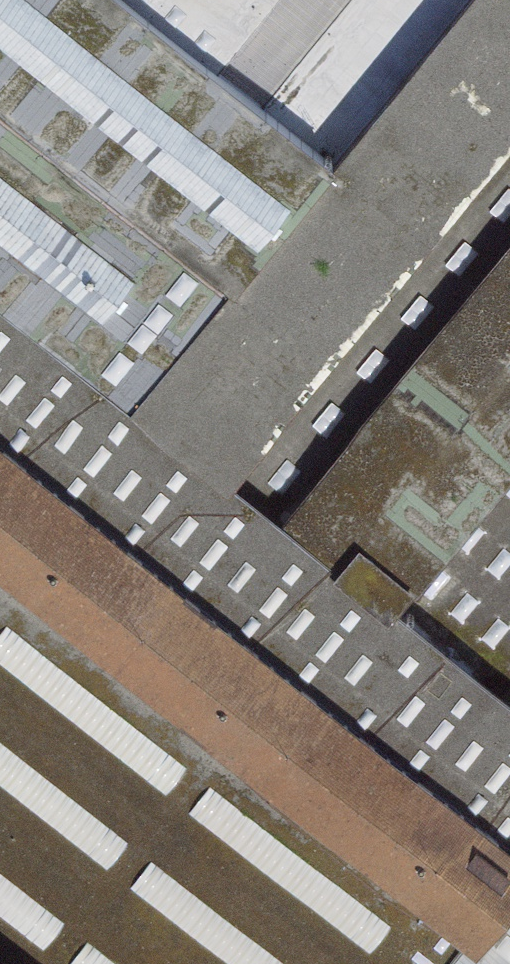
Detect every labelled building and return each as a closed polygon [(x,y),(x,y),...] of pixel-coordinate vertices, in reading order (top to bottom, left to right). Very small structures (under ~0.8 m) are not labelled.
[(25,312),(137,402),(336,147),(220,57),(149,0),(0,0),(0,293),(25,312)] [(336,147),(137,402),(238,475),(509,134),(509,0),(455,0),(336,147)] [(267,0),(149,0),(220,57),(267,0)] [(220,57),(336,147),(455,0),(267,0),(220,57)] [(238,475),(395,604),(509,467),(509,134),(238,475)] [(25,312),(0,293),(0,343),(25,312)] [(20,963),(442,963),(465,933),(479,942),(509,899),(509,692),(395,604),(238,475),(137,402),(25,312),(0,343),(0,949),(20,963)] [(395,604),(509,692),(509,467),(395,604)] [(479,942),(465,933),(442,963),(509,963),(509,899),(479,942)] [(0,949),(0,963),(20,963),(0,949)]
